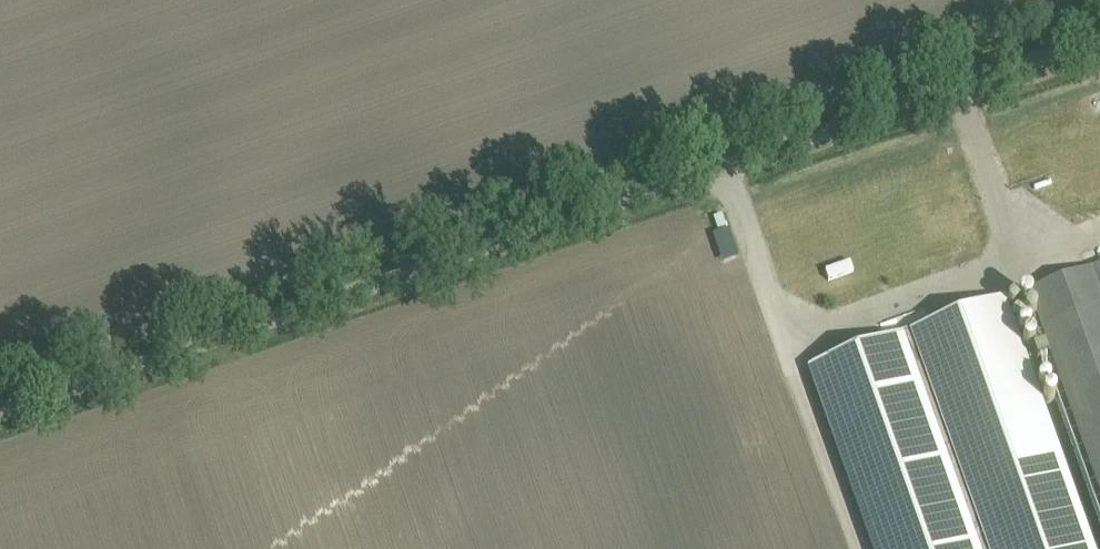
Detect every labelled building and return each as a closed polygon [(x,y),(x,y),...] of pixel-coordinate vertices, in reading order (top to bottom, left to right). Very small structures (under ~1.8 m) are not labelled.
[(1030,289),(1099,486),(1099,264),(1030,289)] [(808,367),(873,548),(1094,548),(1004,297),(808,367)] [(1033,351),(1037,362),(1047,358),(1044,348),(1033,351)]
